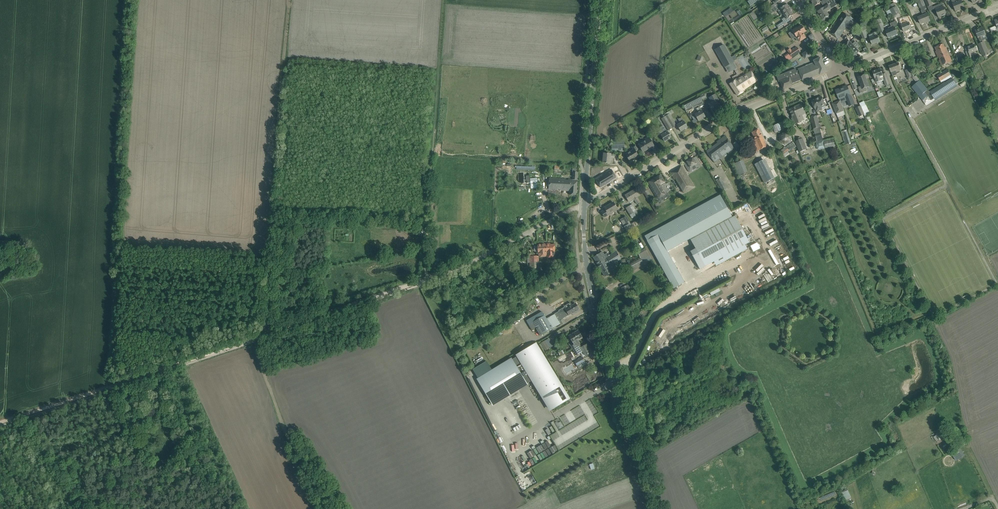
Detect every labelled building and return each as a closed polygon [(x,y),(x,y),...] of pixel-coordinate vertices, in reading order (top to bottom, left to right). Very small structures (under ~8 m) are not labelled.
[(775,1),(773,2),(774,4),(772,6),(766,10),(767,13),(773,9),(774,9),(778,6),(776,3),(780,0),(774,0),(775,1)] [(834,1),(834,0),(830,0),(827,2),(829,5),(818,12),(820,15),(819,17),(822,22),(826,20),(827,22),(832,19),(832,17),(833,17),(831,14),(829,15),(827,12),(837,5),(834,1)] [(920,8),(921,8),(926,6),(923,0),(916,0),(920,8)] [(953,4),(956,11),(964,7),(961,0),(961,1),(961,0),(951,0),(953,4)] [(900,13),(896,7),(894,3),(888,6),(890,10),(894,17),(900,13)] [(940,8),(936,10),(939,18),(947,14),(944,7),(943,7),(942,3),(938,5),(940,8)] [(780,9),(777,10),(781,16),(783,14),(792,8),(791,8),(790,5),(789,5),(788,6),(787,4),(783,7),(780,9)] [(782,22),(776,26),(778,28),(785,24),(784,23),(788,20),(787,19),(791,16),(794,14),(793,12),(793,11),(792,9),(792,8),(783,14),(785,17),(782,19),(783,21),(782,22)] [(920,17),(918,17),(921,24),(926,22),(927,23),(930,21),(927,14),(925,9),(922,11),(921,11),(923,15),(920,17)] [(858,21),(861,25),(867,20),(863,12),(859,14),(862,18),(858,21)] [(850,25),(851,26),(855,20),(843,13),(830,32),(838,39),(850,25)] [(904,32),(912,29),(909,22),(907,18),(903,19),(905,24),(901,25),(904,32)] [(885,32),(880,20),(876,22),(881,33),(885,32)] [(888,28),(889,30),(886,31),(889,38),(893,36),(894,36),(898,35),(896,30),(895,28),(895,27),(895,26),(897,25),(895,21),(890,23),(891,26),(888,28)] [(796,27),(792,30),(796,37),(800,42),(806,38),(803,33),(805,31),(801,25),(797,28),(796,27)] [(983,27),(975,31),(978,38),(979,38),(979,40),(980,42),(988,39),(986,35),(983,27)] [(856,30),(852,34),(857,39),(860,36),(856,30)] [(872,45),(880,42),(878,35),(877,35),(876,32),(873,33),(874,37),(870,39),(872,45)] [(860,52),(849,41),(841,48),(852,59),(860,52)] [(984,42),(979,44),(981,49),(985,60),(988,58),(987,56),(989,55),(984,42)] [(938,57),(948,53),(946,47),(945,47),(944,44),(935,47),(937,51),(936,52),(938,56),(938,57)] [(724,45),(715,50),(725,67),(730,64),(734,70),(737,68),(733,62),(724,45)] [(967,51),(966,52),(968,58),(971,57),(970,53),(977,51),(975,45),(965,48),(967,51)] [(790,48),(787,50),(792,58),(800,52),(797,47),(792,50),(790,48)] [(806,50),(802,54),(805,59),(810,55),(806,50)] [(924,50),(909,55),(912,63),(917,61),(916,60),(926,56),(924,50)] [(952,61),(948,53),(938,57),(939,57),(940,60),(939,60),(942,66),(952,61)] [(958,62),(965,59),(963,53),(956,56),(958,62)] [(820,57),(816,59),(813,61),(814,62),(806,66),(798,69),(799,71),(797,72),(795,69),(776,76),(778,80),(779,79),(783,89),(792,85),(792,84),(802,80),(802,81),(819,74),(820,74),(827,71),(820,57)] [(900,73),(899,71),(901,70),(899,63),(889,66),(891,71),(891,72),(893,77),(897,75),(897,74),(900,73)] [(889,84),(885,73),(882,74),(881,69),(873,72),(875,76),(875,78),(877,82),(880,81),(884,80),(886,85),(887,87),(889,86),(889,84)] [(952,77),(948,69),(937,75),(941,83),(952,77)] [(742,91),(752,84),(757,80),(751,71),(735,81),(735,80),(730,83),(738,96),(743,92),(742,91)] [(865,75),(858,77),(861,86),(858,87),(860,93),(867,91),(866,88),(869,87),(865,75)] [(934,99),(957,84),(958,83),(957,81),(954,77),(945,83),(945,82),(930,92),(920,80),(917,83),(912,87),(923,100),(928,96),(933,96),(934,99)] [(849,106),(854,104),(847,86),(843,87),(843,88),(836,91),(839,99),(845,97),(849,106)] [(718,100),(716,95),(715,94),(709,98),(712,103),(708,105),(714,113),(717,111),(717,110),(719,108),(715,102),(718,100)] [(686,111),(691,108),(703,102),(699,96),(682,105),(686,111)] [(823,109),(822,107),(826,105),(822,97),(812,101),(815,110),(816,109),(817,111),(823,109)] [(840,101),(833,104),(838,117),(846,114),(840,101)] [(864,101),(860,103),(861,106),(864,115),(865,116),(870,114),(866,105),(864,101)] [(698,112),(695,115),(697,118),(698,121),(705,117),(702,111),(707,108),(704,103),(703,103),(703,102),(697,105),(699,107),(696,109),(698,112)] [(792,118),(794,123),(794,124),(804,120),(801,113),(805,112),(804,109),(802,105),(790,110),(793,118),(792,118)] [(864,115),(861,106),(856,108),(859,117),(864,115)] [(666,116),(665,116),(672,128),(676,126),(670,115),(674,113),(672,109),(664,114),(666,116)] [(817,115),(810,117),(813,129),(820,127),(817,115)] [(665,116),(662,118),(669,130),(672,128),(665,116)] [(677,125),(678,127),(681,131),(687,127),(685,123),(683,121),(681,118),(678,119),(680,123),(677,125)] [(784,122),(773,126),(775,132),(786,128),(784,122)] [(671,137),(668,133),(667,132),(665,128),(659,132),(662,137),(664,141),(671,137)] [(751,142),(753,146),(755,152),(767,147),(761,134),(759,129),(752,132),(755,140),(751,142)] [(793,141),(791,143),(792,136),(786,132),(780,135),(780,142),(785,146),(790,143),(782,150),(784,156),(797,146),(793,141)] [(821,132),(815,134),(817,142),(823,140),(821,132)] [(734,148),(728,140),(725,136),(717,142),(718,143),(706,151),(709,155),(715,163),(734,148)] [(638,145),(640,148),(643,152),(650,148),(651,149),(655,147),(652,143),(649,138),(638,145)] [(803,138),(795,141),(800,152),(807,149),(803,138)] [(737,149),(742,145),(738,140),(733,144),(737,149)] [(817,142),(816,142),(817,145),(815,145),(816,149),(825,147),(823,140),(817,142)] [(631,147),(633,150),(625,154),(630,162),(638,157),(636,152),(639,151),(635,144),(631,147)] [(615,155),(609,154),(604,153),(603,163),(610,163),(610,157),(614,158),(615,155)] [(696,157),(684,164),(689,172),(690,173),(692,171),(692,170),(698,167),(701,166),(700,165),(701,165),(696,157)] [(738,176),(748,172),(742,159),(733,164),(738,176)] [(774,178),(770,170),(765,159),(754,164),(761,176),(764,183),(774,178)] [(674,171),(671,173),(674,179),(676,179),(684,193),(694,187),(681,166),(678,169),(678,170),(675,172),(674,171)] [(603,173),(596,177),(601,186),(611,181),(610,180),(613,179),(617,177),(612,168),(606,172),(603,174),(603,173)] [(578,172),(573,172),(572,179),(549,178),(549,190),(570,191),(570,195),(576,195),(577,180),(578,180),(578,172)] [(661,175),(647,183),(657,199),(659,198),(660,198),(665,195),(667,194),(662,185),(665,183),(665,182),(661,175)] [(719,185),(723,191),(727,189),(723,182),(719,185)] [(640,195),(638,193),(636,189),(625,195),(628,199),(629,202),(634,199),(637,204),(640,202),(637,197),(640,195)] [(691,239),(733,217),(725,201),(677,227),(684,241),(690,238),(691,239)] [(605,217),(609,215),(618,209),(613,202),(604,208),(605,210),(601,212),(605,217)] [(632,204),(626,208),(630,215),(632,218),(636,216),(635,214),(637,213),(632,204)] [(668,241),(680,234),(668,212),(656,218),(668,241)] [(626,216),(623,218),(625,223),(623,224),(625,228),(631,225),(626,216)] [(695,248),(690,251),(700,269),(705,266),(714,261),(727,254),(729,259),(747,249),(745,245),(749,242),(735,216),(726,220),(721,223),(715,226),(706,231),(691,239),(695,248)] [(414,227),(414,234),(418,234),(418,229),(424,229),(425,228),(425,225),(418,225),(418,226),(414,226),(414,227)] [(550,244),(538,244),(538,252),(539,252),(539,257),(547,257),(547,258),(555,257),(554,245),(550,245),(550,244)] [(597,255),(593,257),(600,268),(606,264),(611,261),(613,264),(614,263),(615,265),(618,264),(617,262),(621,259),(620,258),(619,257),(618,255),(616,251),(604,259),(602,257),(600,253),(597,255)] [(530,262),(539,262),(539,261),(541,261),(541,259),(538,259),(538,256),(535,256),(533,253),(529,254),(529,256),(530,262)] [(606,264),(600,268),(605,277),(609,274),(616,270),(617,271),(621,269),(618,264),(615,265),(614,263),(613,264),(611,261),(606,264)] [(539,262),(530,262),(530,273),(536,272),(536,274),(539,274),(539,262)] [(677,269),(666,275),(674,289),(684,283),(680,276),(677,269)] [(559,311),(554,314),(559,322),(559,321),(563,319),(563,318),(572,313),(573,315),(580,311),(579,309),(579,308),(578,306),(577,306),(576,303),(572,305),(565,308),(564,307),(559,310),(559,311)] [(545,316),(529,325),(532,330),(536,328),(536,329),(540,335),(552,329),(545,316)] [(580,332),(579,333),(578,330),(569,336),(573,343),(570,345),(572,349),(580,344),(578,341),(582,338),(583,333),(580,332)] [(561,386),(536,344),(518,355),(516,356),(517,357),(513,359),(512,358),(503,364),(492,370),(478,379),(493,404),(520,388),(514,377),(526,370),(550,409),(563,401),(555,389),(561,386)] [(585,356),(592,352),(587,344),(582,347),(580,344),(572,349),(576,355),(583,352),(585,356)] [(575,362),(577,365),(585,361),(582,357),(575,362)] [(559,430),(562,435),(576,427),(573,422),(559,430)] [(934,437),(937,442),(946,437),(947,438),(950,436),(945,428),(936,434),(936,435),(934,437)] [(546,442),(549,447),(554,444),(551,439),(546,442)] [(958,450),(958,449),(951,452),(956,461),(962,457),(965,455),(961,448),(958,450)] [(851,497),(848,490),(842,493),(845,500),(851,497)] [(819,497),(821,501),(836,495),(835,492),(819,497)]
